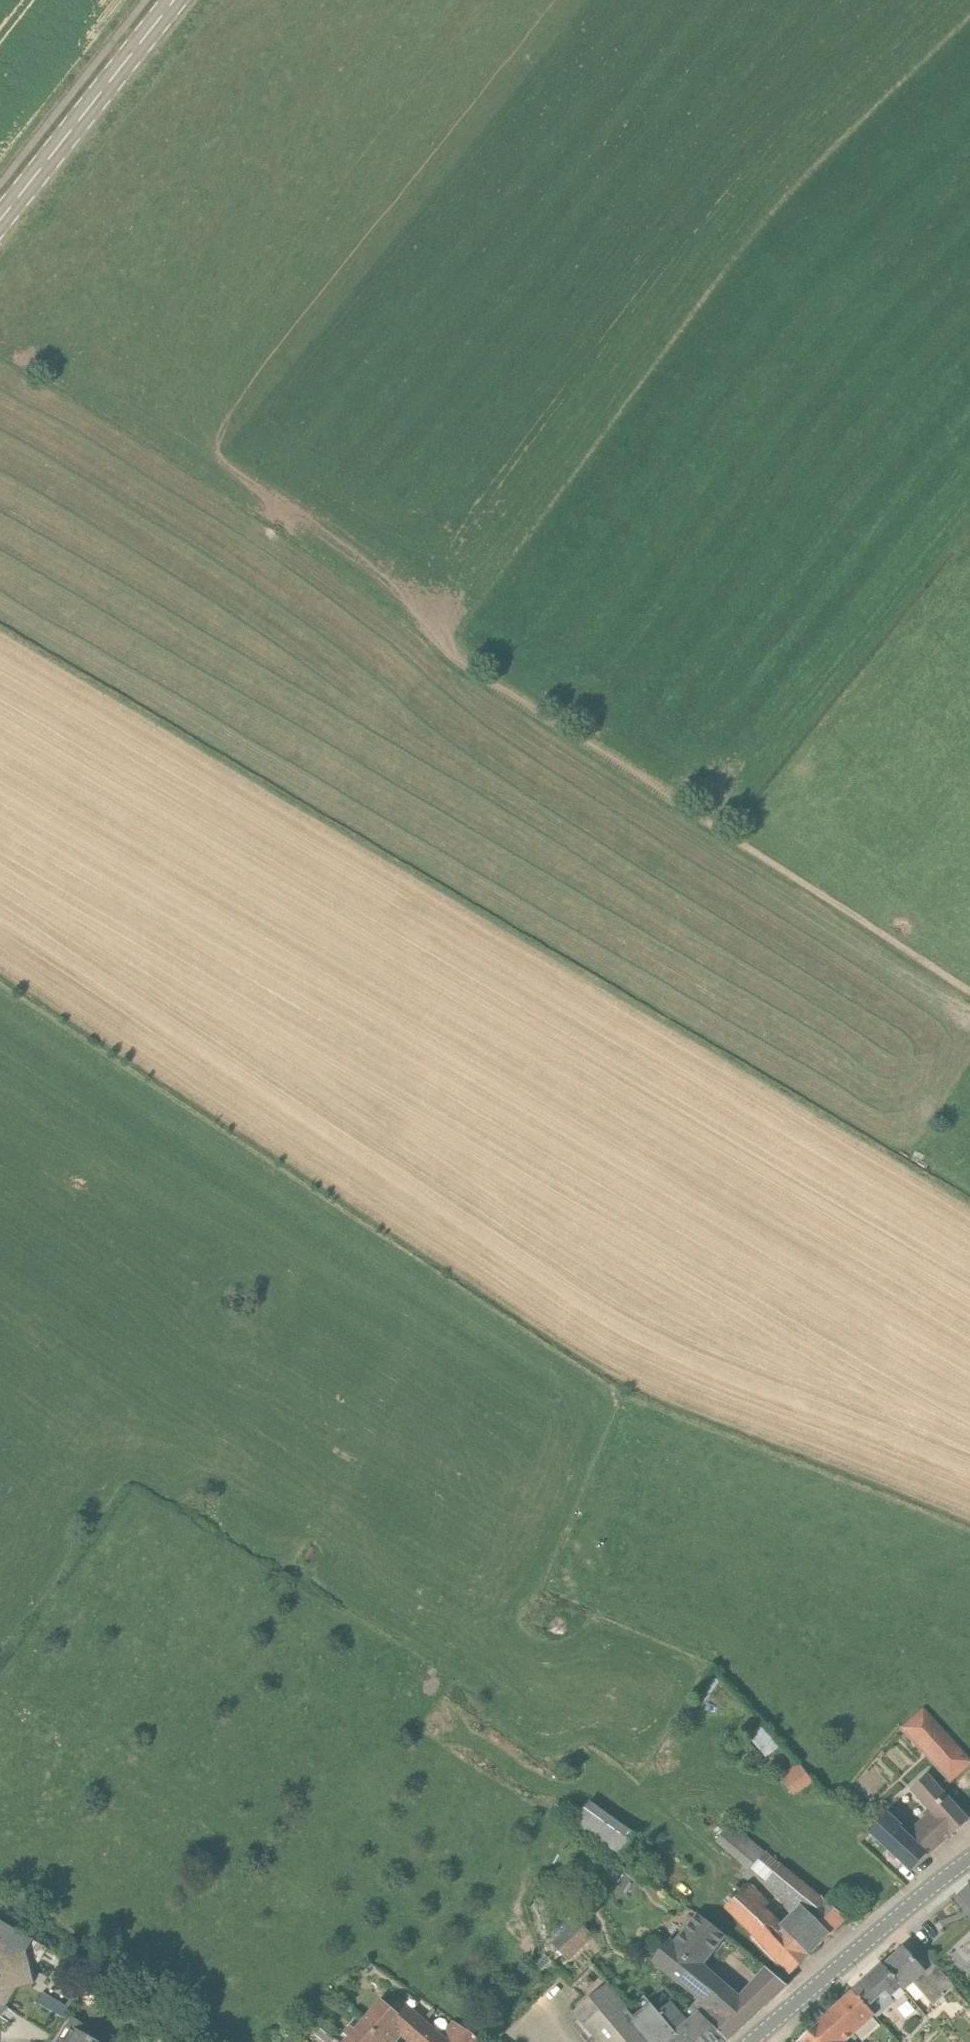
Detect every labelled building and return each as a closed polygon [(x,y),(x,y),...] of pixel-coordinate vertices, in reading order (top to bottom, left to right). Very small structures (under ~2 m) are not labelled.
[(950,1781),(969,1764),(969,1760),(924,1708),(903,1727),(950,1781)] [(771,1752),(782,1742),(764,1722),(752,1733),(771,1752)] [(800,1763),(780,1777),(792,1794),(812,1780),(800,1763)] [(953,1834),(968,1820),(928,1776),(913,1790),(933,1812),(911,1831),(931,1852),(952,1833),(953,1834)] [(591,1794),(576,1819),(621,1847),(637,1822),(591,1794)] [(900,1829),(902,1827),(887,1814),(871,1831),(913,1870),(928,1854),(900,1829)] [(746,1868),(762,1850),(732,1824),(716,1841),(746,1868)] [(793,1972),(809,1955),(845,1918),(815,1894),(780,1866),(764,1852),(751,1866),(802,1910),(783,1928),(764,1910),(771,1903),(750,1883),(726,1906),(793,1972)] [(957,1894),(969,1907),(969,1883),(957,1894)] [(760,1977),(750,1988),(741,1998),(704,1968),(706,1965),(729,1938),(699,1914),(675,1945),(670,1941),(655,1961),(702,1999),(692,2008),(699,2014),(728,2041),(777,1996),(788,1986),(767,1969),(760,1977)] [(574,1956),(599,1930),(587,1919),(562,1945),(574,1956)] [(23,1952),(30,1940),(0,1922),(0,2011),(15,1987),(31,1983),(23,1952)] [(937,1965),(927,1974),(904,1948),(884,1966),(883,1964),(882,1965),(902,1986),(904,1989),(913,1981),(934,2005),(955,1986),(937,1965)] [(891,1996),(902,1986),(882,1965),(853,1991),(877,2017),(895,2000),(891,1996)] [(90,1975),(83,1987),(93,1992),(100,1981),(90,1975)] [(608,1987),(576,2015),(599,2041),(727,2041),(728,2041),(699,2014),(688,2023),(672,2005),(661,2015),(652,2004),(635,2018),(608,1987)] [(876,2018),(877,2017),(853,1991),(833,2009),(854,2033),(864,2024),(863,2023),(873,2014),(876,2018)] [(425,2023),(399,2000),(392,2009),(382,2001),(363,2022),(386,2041),(394,2041),(388,2037),(396,2028),(412,2041),(456,2041),(466,2030),(455,2022),(443,2038),(425,2023)] [(363,2022),(363,2023),(355,2016),(336,2038),(341,2041),(386,2041),(363,2022)] [(76,2031),(80,2023),(69,2017),(54,2041),(93,2041),(76,2031)] [(819,2023),(798,2041),(842,2041),(819,2023)] [(466,2030),(456,2041),(485,2041),(466,2030)]
